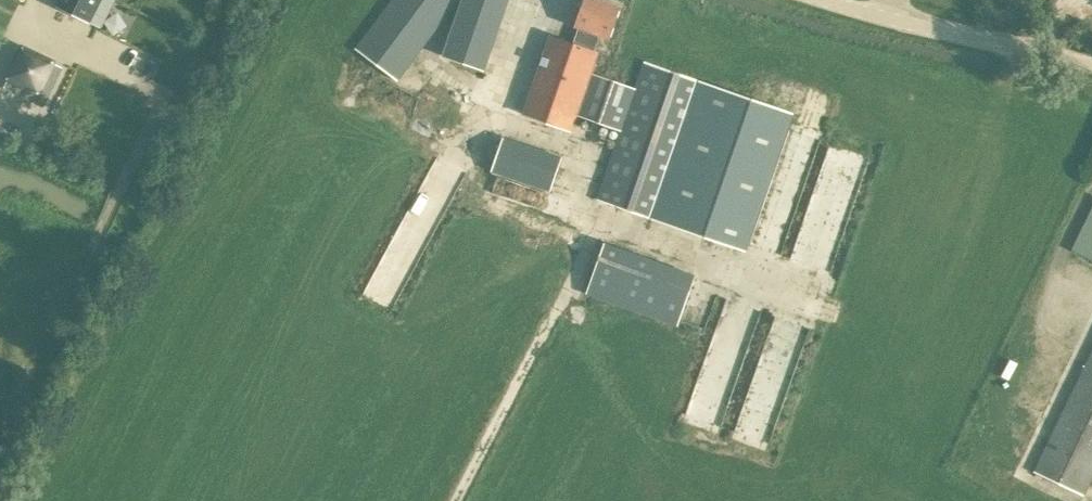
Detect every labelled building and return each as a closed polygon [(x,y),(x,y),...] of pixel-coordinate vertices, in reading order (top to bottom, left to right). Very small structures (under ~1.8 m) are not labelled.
[(57,6),(89,22),(93,13),(106,19),(115,0),(60,0),(57,6)] [(397,80),(457,0),(392,0),(356,48),(397,80)] [(505,10),(509,0),(476,0),(505,10)] [(523,113),(571,130),(576,115),(591,73),(598,53),(594,51),(600,35),(610,39),(620,7),(599,0),(583,0),(574,26),(579,28),(573,44),(550,35),(523,113)] [(23,48),(13,68),(23,73),(33,53),(23,48)] [(33,53),(23,73),(34,78),(39,68),(44,58),(33,53)] [(44,58),(39,68),(57,77),(62,67),(44,58)] [(596,199),(664,221),(711,86),(643,62),(634,89),(591,73),(576,115),(619,130),(596,199)] [(39,68),(34,78),(53,87),(57,77),(39,68)] [(34,78),(29,88),(48,97),(53,87),(34,78)] [(789,113),(711,86),(664,221),(742,248),(789,113)] [(29,88),(24,97),(43,106),(48,97),(29,88)] [(497,133),(484,169),(549,191),(561,156),(497,133)] [(1073,249),(1091,259),(1091,212),(1073,249)] [(675,321),(689,268),(594,243),(580,295),(675,321)] [(1031,470),(1080,494),(1091,470),(1091,348),(1031,470)]
